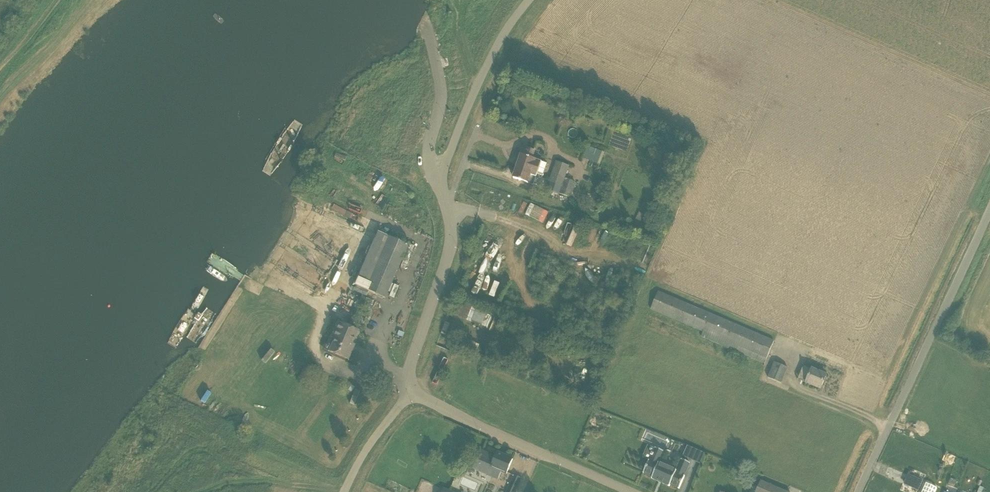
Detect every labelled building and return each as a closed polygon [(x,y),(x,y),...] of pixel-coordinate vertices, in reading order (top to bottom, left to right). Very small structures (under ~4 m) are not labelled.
[(600,163),(605,151),(589,146),(585,157),(600,163)] [(535,150),(524,147),(521,156),(520,155),(518,160),(520,160),(516,170),(536,177),(537,174),(543,176),(547,163),(537,159),(533,158),(535,150)] [(562,186),(559,193),(571,197),(576,182),(565,178),(569,165),(556,162),(549,181),(562,186)] [(514,178),(523,181),(533,184),(536,177),(516,170),(514,178)] [(547,189),(559,193),(562,186),(549,181),(547,189)] [(378,232),(354,285),(385,298),(408,245),(378,232)] [(765,363),(774,341),(658,291),(651,309),(703,331),(701,336),(765,363)] [(486,327),(492,317),(472,306),(466,316),(486,327)] [(357,331),(338,323),(332,338),(335,339),(329,352),(348,359),(352,348),(350,347),(357,331)] [(788,367),(775,362),(768,377),(781,383),(788,367)] [(805,382),(806,383),(821,389),(827,375),(811,368),(811,369),(805,382)] [(208,409),(210,406),(207,404),(211,398),(208,396),(202,405),(208,409)] [(643,441),(665,449),(668,438),(646,430),(643,441)] [(688,446),(683,456),(691,460),(696,450),(688,446)] [(645,473),(654,477),(653,479),(671,487),(672,485),(681,489),(686,476),(685,476),(691,463),(682,459),(678,471),(660,463),(664,451),(656,448),(656,449),(651,461),(650,460),(645,473)] [(481,449),(473,469),(498,479),(501,472),(506,474),(513,459),(498,452),(496,456),(481,449)] [(739,474),(741,467),(733,463),(730,471),(739,474)] [(521,479),(514,475),(507,491),(515,491),(521,479)] [(909,476),(906,483),(918,489),(921,481),(909,476)] [(761,480),(756,491),(786,491),(761,480)]
